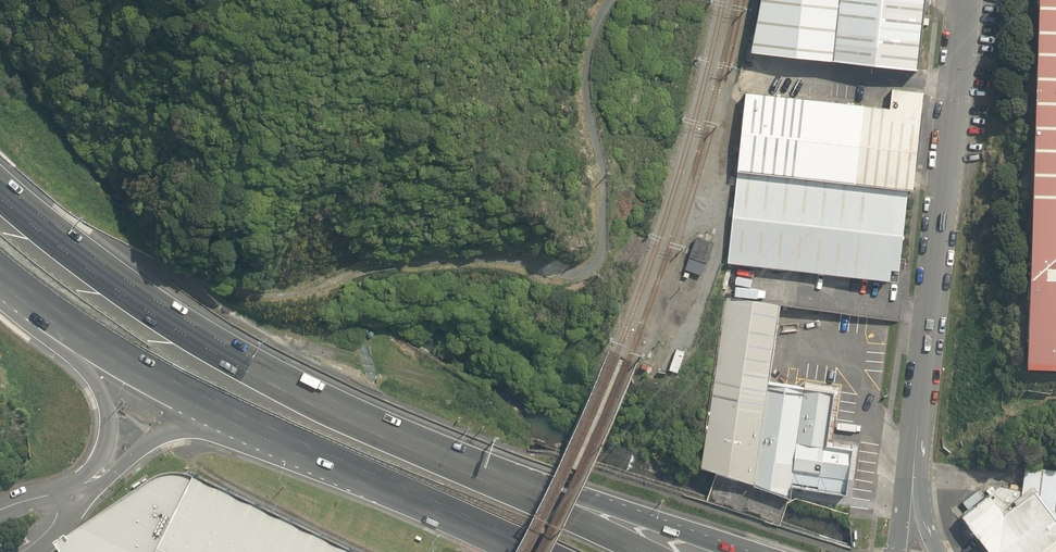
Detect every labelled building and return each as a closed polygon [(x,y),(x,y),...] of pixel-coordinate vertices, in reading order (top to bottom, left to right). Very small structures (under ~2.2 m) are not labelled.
[(747,51),(915,70),(922,0),(757,0),(747,51)] [(1025,368),(1055,369),(1055,0),(1036,0),(1025,368)] [(887,108),(743,92),(734,171),(736,172),(907,190),(908,190),(910,176),(921,92),(890,89),(887,108)] [(907,190),(736,172),(726,261),(789,268),(887,278),(888,267),(897,268),(907,190)] [(715,242),(698,237),(691,257),(707,263),(715,242)] [(707,263),(691,257),(686,269),(703,275),(707,263)] [(778,303),(727,297),(714,382),(709,416),(697,464),(789,497),(791,485),(845,494),(847,477),(852,478),(857,444),(831,440),(839,386),(804,381),(803,385),(772,381),(774,366),(771,365),(771,367),(770,367),(778,303)] [(654,365),(662,368),(669,347),(661,344),(654,365)] [(671,369),(679,372),(686,351),(678,349),(671,369)] [(959,514),(987,551),(1055,551),(1055,469),(1025,467),(1020,490),(998,485),(959,514)] [(202,480),(202,482),(193,479),(184,477),(176,478),(168,480),(160,484),(75,541),(73,538),(59,548),(62,551),(354,551),(202,480)]
